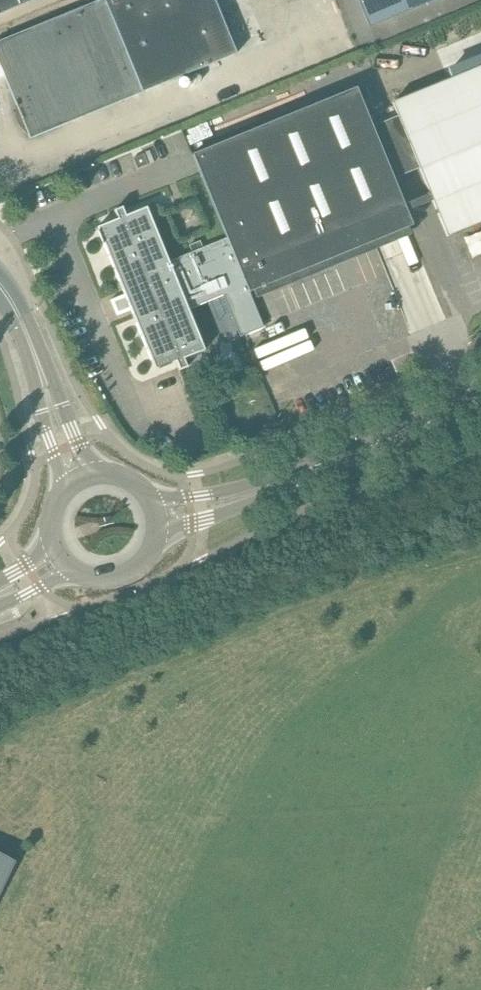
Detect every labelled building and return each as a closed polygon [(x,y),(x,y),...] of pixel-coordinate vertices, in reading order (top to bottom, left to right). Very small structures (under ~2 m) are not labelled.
[(142,93),(236,53),(214,0),(101,0),(0,41),(0,64),(30,139),(142,93)] [(35,0),(0,0),(0,14),(35,0)] [(371,26),(434,0),(359,0),(371,26)] [(393,103),(440,218),(448,237),(480,223),(480,67),(393,103)] [(356,89),(193,156),(208,191),(227,238),(246,286),(249,293),(353,250),(412,226),(356,89)] [(378,136),(390,134),(388,120),(376,122),(378,136)] [(144,154),(134,158),(138,169),(149,165),(144,154)] [(118,219),(98,228),(126,297),(115,301),(119,312),(130,308),(156,370),(176,362),(180,370),(188,367),(184,359),(205,350),(189,309),(246,286),(227,238),(203,248),(200,241),(190,245),(193,252),(169,262),(147,207),(126,216),(123,207),(115,211),(118,219)] [(14,861),(0,854),(0,892),(14,861)]
